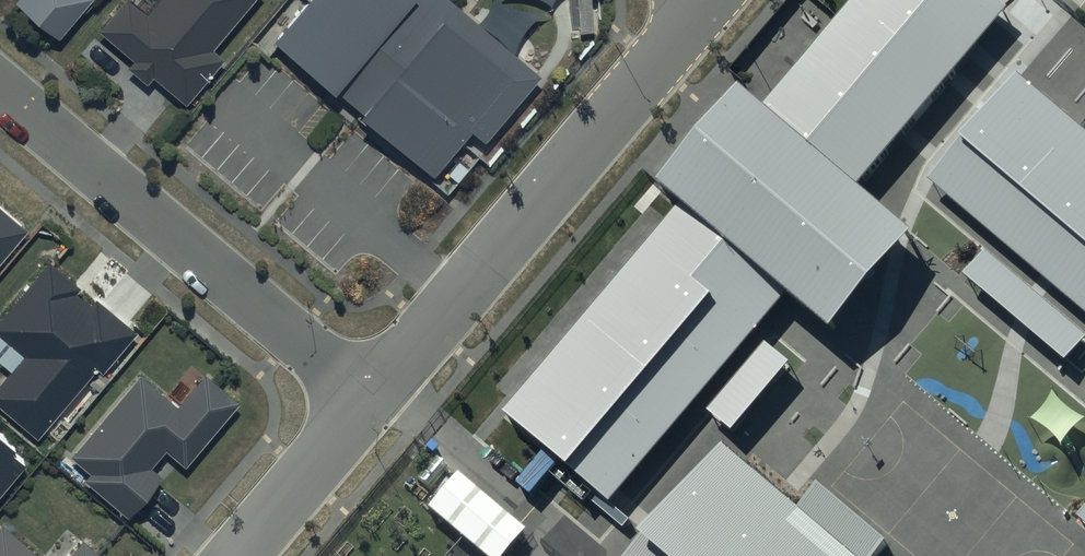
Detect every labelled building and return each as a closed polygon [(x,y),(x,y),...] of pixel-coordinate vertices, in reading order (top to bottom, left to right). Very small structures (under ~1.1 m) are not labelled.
[(15,4),(61,42),(96,0),(19,0),(15,4)] [(145,16),(126,0),(125,0),(99,31),(135,60),(128,68),(147,85),(154,77),(187,104),(223,62),(213,53),(258,0),(159,0),(145,16)] [(450,0),(314,0),(276,44),(435,177),(472,133),(486,145),(542,78),(450,0)] [(506,418),(605,499),(772,298),(819,337),(902,237),(849,193),(1004,5),(998,0),(846,0),(758,106),(729,82),(646,182),(680,209),(506,418)] [(1012,71),(921,178),(1084,319),(1084,133),(1012,71)] [(0,208),(0,264),(28,231),(0,208)] [(977,251),(954,279),(1058,366),(1081,338),(977,251)] [(48,262),(0,320),(0,340),(23,359),(0,387),(0,406),(38,437),(96,367),(103,374),(136,334),(96,300),(90,307),(77,297),(83,290),(48,262)] [(241,406),(204,376),(178,408),(139,377),(72,458),(93,475),(86,483),(129,518),(162,479),(151,470),(166,453),(187,471),(241,406)] [(721,442),(626,555),(872,555),(885,540),(815,482),(796,505),(721,442)] [(0,446),(0,491),(22,464),(0,446)] [(419,510),(474,555),(498,555),(520,530),(451,472),(419,510)] [(1073,521),(1084,530),(1084,505),(1073,521)] [(4,526),(0,531),(0,555),(39,555),(4,526)] [(83,542),(71,555),(100,555),(83,542)]
